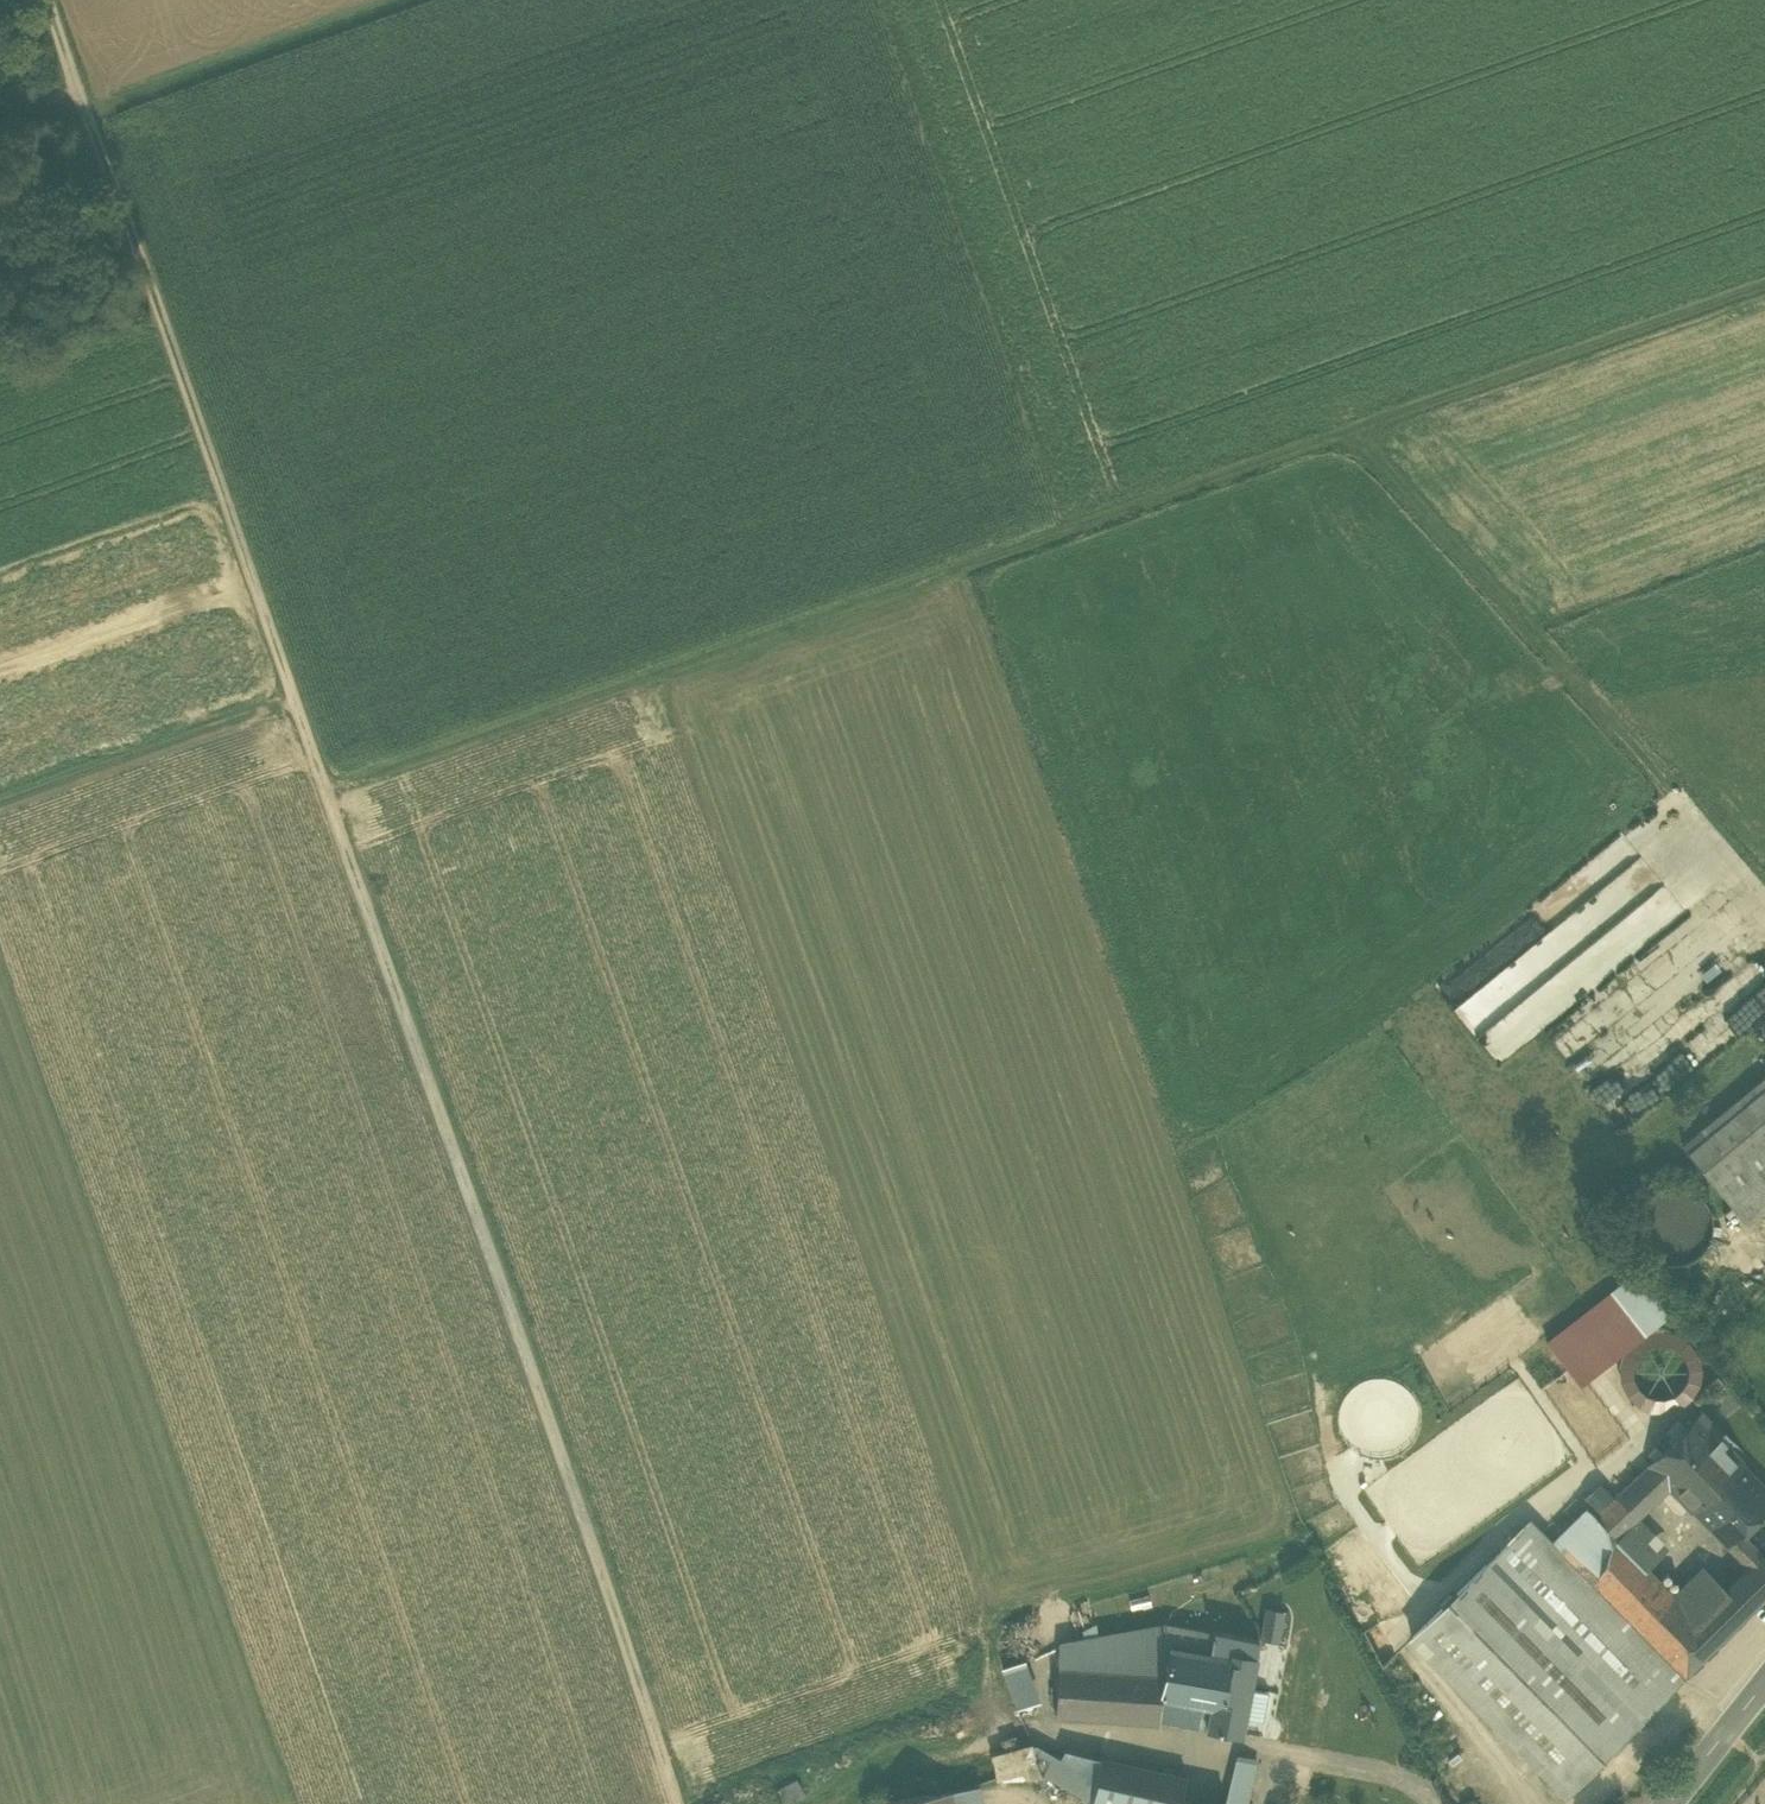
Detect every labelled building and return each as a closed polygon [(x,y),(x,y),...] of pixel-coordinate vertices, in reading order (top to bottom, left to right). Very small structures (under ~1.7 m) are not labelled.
[(1494,1057),(1686,912),(1664,883),(1552,968),(1533,943),(1563,920),(1551,905),(1441,987),(1494,1057)] [(1747,1222),(1764,1208),(1764,1076),(1683,1144),(1747,1222)] [(1633,1216),(1633,1233),(1638,1246),(1649,1258),(1665,1265),(1680,1265),(1695,1259),(1707,1247),(1712,1232),(1712,1219),(1707,1206),(1695,1193),(1683,1187),(1668,1186),(1653,1191),(1641,1201),(1633,1216)] [(1667,1316),(1635,1274),(1546,1341),(1580,1382),(1667,1316)] [(1633,1343),(1621,1367),(1628,1394),(1651,1409),(1678,1407),(1697,1388),(1699,1361),(1684,1339),(1657,1332),(1633,1343)] [(1671,1486),(1693,1508),(1740,1462),(1734,1455),(1717,1438),(1722,1434),(1701,1413),(1649,1463),(1671,1486)] [(1724,1431),(1722,1434),(1717,1438),(1734,1455),(1741,1449),(1724,1431)] [(1733,1550),(1746,1537),(1741,1532),(1764,1509),(1764,1488),(1740,1462),(1693,1508),(1733,1550)] [(1649,1463),(1618,1494),(1639,1516),(1671,1486),(1649,1463)] [(1596,1517),(1614,1536),(1617,1538),(1618,1537),(1639,1517),(1639,1516),(1618,1494),(1596,1517)] [(1530,1518),(1522,1528),(1563,1570),(1574,1560),(1595,1581),(1614,1536),(1596,1517),(1586,1506),(1553,1539),(1530,1518)] [(1669,1547),(1639,1517),(1618,1537),(1647,1568),(1669,1547)] [(1564,1793),(1684,1676),(1594,1584),(1586,1593),(1563,1570),(1522,1528),(1411,1637),(1564,1793)] [(1647,1568),(1618,1537),(1617,1538),(1614,1536),(1595,1581),(1594,1584),(1684,1676),(1720,1641),(1696,1617),(1674,1595),(1647,1568)] [(1733,1550),(1749,1566),(1762,1553),(1746,1537),(1733,1550)] [(1762,1553),(1749,1566),(1741,1575),(1763,1599),(1764,1597),(1764,1557),(1762,1553)] [(1574,1560),(1563,1570),(1586,1593),(1594,1584),(1595,1581),(1574,1560)] [(1703,1565),(1674,1595),(1696,1617),(1723,1591),(1703,1565)] [(1748,1613),(1763,1599),(1741,1575),(1725,1589),(1748,1613)] [(1720,1641),(1748,1613),(1725,1589),(1723,1591),(1696,1617),(1720,1641)] [(1265,1606),(1259,1639),(1279,1643),(1285,1610),(1265,1606)] [(1159,1721),(1159,1719),(1161,1696),(1160,1696),(1164,1674),(1170,1646),(1210,1653),(1214,1632),(1170,1624),(1061,1645),(1059,1668),(1056,1715),(1159,1721)] [(1214,1631),(1214,1632),(1210,1653),(1232,1657),(1222,1707),(1212,1705),(1207,1729),(1240,1735),(1259,1639),(1214,1631)] [(1160,1696),(1161,1696),(1212,1705),(1222,1707),(1232,1657),(1210,1653),(1170,1646),(1164,1674),(1160,1696)] [(1024,1659),(1003,1667),(1017,1707),(1041,1699),(1024,1659)] [(1212,1705),(1161,1696),(1159,1719),(1207,1729),(1212,1705)] [(1059,1760),(1031,1744),(1042,1775),(1067,1789),(1092,1803),(1097,1782),(1059,1760)] [(1031,1745),(994,1755),(996,1778),(1041,1774),(1031,1745)] [(1064,1751),(1059,1760),(1097,1782),(1102,1760),(1064,1751)] [(1226,1803),(1246,1803),(1256,1758),(1238,1754),(1226,1803)] [(1097,1782),(1092,1803),(1179,1803),(1180,1798),(1182,1798),(1187,1779),(1102,1760),(1097,1782)] [(776,1787),(784,1803),(786,1803),(806,1795),(798,1777),(776,1787)] [(980,1785),(879,1803),(983,1803),(980,1785)]
